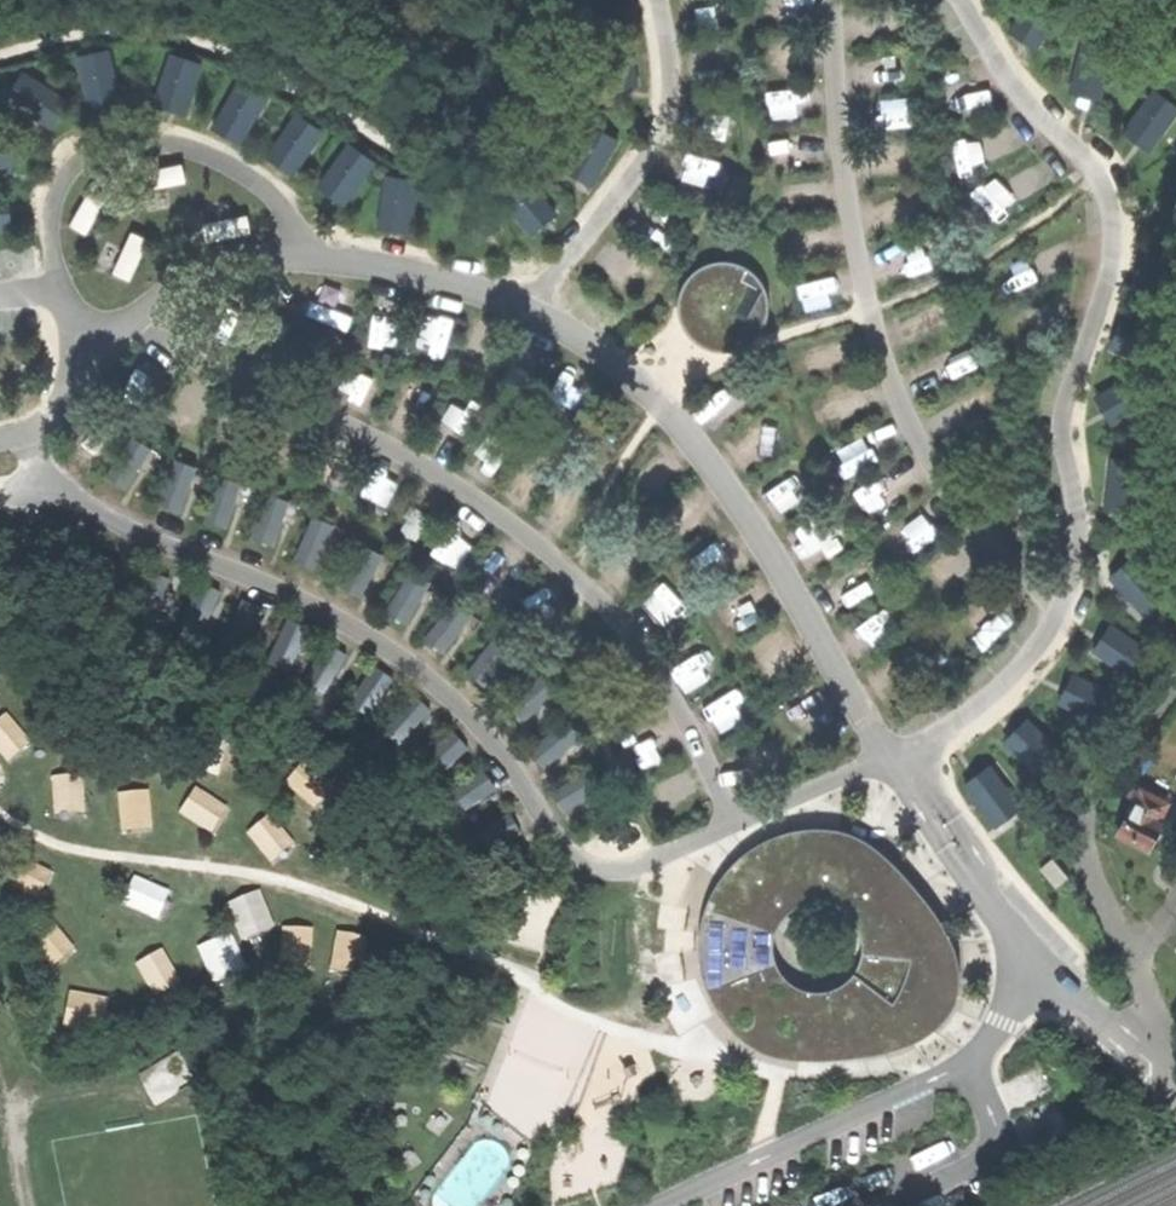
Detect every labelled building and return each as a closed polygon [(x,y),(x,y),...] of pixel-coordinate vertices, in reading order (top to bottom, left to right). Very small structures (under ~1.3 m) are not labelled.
[(1008,24),(1039,48),(1069,10),(1056,0),(1027,0),(1008,24)] [(1086,39),(1071,87),(1114,100),(1129,52),(1086,39)] [(89,109),(126,102),(115,46),(78,53),(89,109)] [(193,110),(205,61),(169,52),(157,101),(193,110)] [(52,124),(71,92),(32,69),(13,100),(52,124)] [(1123,113),(1165,135),(1175,114),(1175,86),(1146,70),(1123,113)] [(217,121),(248,138),(271,95),(241,79),(217,121)] [(296,172),(328,129),(301,108),(268,151),(296,172)] [(597,183),(623,136),(592,120),(567,166),(597,183)] [(14,168),(25,132),(0,124),(0,164),(14,168)] [(324,188),(352,205),(380,161),(353,143),(324,188)] [(691,181),(714,184),(718,158),(694,155),(691,181)] [(1163,163),(1175,190),(1175,157),(1163,163)] [(141,190),(189,181),(185,160),(137,170),(141,190)] [(418,229),(424,175),(390,171),(384,226),(418,229)] [(498,195),(534,239),(561,217),(525,174),(498,195)] [(501,226),(476,180),(449,195),(475,241),(501,226)] [(91,234),(110,193),(93,185),(74,226),(91,234)] [(0,192),(0,228),(15,226),(11,191),(0,192)] [(252,212),(206,221),(210,239),(255,230),(252,212)] [(152,237),(135,229),(117,271),(134,278),(152,237)] [(755,339),(765,328),(771,314),(772,299),(767,284),(758,272),(745,263),(730,260),(715,261),(702,267),(691,277),(684,289),(682,304),(684,318),(690,331),(700,341),(713,347),(728,349),(742,347),(755,339)] [(1141,371),(1096,390),(1112,427),(1157,408),(1141,371)] [(137,433),(109,473),(128,486),(155,445),(137,433)] [(1098,451),(1108,511),(1151,504),(1142,444),(1098,451)] [(201,464),(179,456),(162,500),(185,508),(201,464)] [(223,472),(208,517),(231,525),(247,480),(223,472)] [(295,498),(271,489),(255,535),(279,544),(295,498)] [(339,522),(317,513),(298,556),(321,565),(339,522)] [(344,583),(364,595),(388,553),(367,541),(344,583)] [(507,594),(528,570),(507,551),(486,575),(507,594)] [(1138,553),(1112,575),(1146,615),(1172,592),(1138,553)] [(411,619),(434,579),(414,567),(391,608),(411,619)] [(159,620),(173,577),(153,571),(139,613),(159,620)] [(206,636),(227,590),(201,578),(180,624),(206,636)] [(428,634),(447,650),(478,612),(459,597),(428,634)] [(986,648),(1013,621),(989,597),(962,625),(986,648)] [(249,654),(266,607),(246,599),(228,646),(249,654)] [(292,672),(313,627),(292,618),(271,662),(292,672)] [(1117,619),(1096,650),(1136,676),(1157,645),(1117,619)] [(520,647),(502,631),(469,669),(488,684),(520,647)] [(329,689),(350,655),(330,643),(309,677),(329,689)] [(372,719),(396,678),(375,666),(352,707),(372,719)] [(527,721),(561,688),(546,672),(512,704),(527,721)] [(1069,672),(1058,713),(1105,726),(1117,686),(1069,672)] [(389,726),(404,741),(434,710),(420,695),(389,726)] [(0,720),(0,744),(14,761),(38,742),(12,710),(0,720)] [(1037,710),(1009,736),(1048,780),(1076,755),(1037,710)] [(533,747),(548,765),(585,736),(570,718),(533,747)] [(657,728),(633,745),(649,768),(673,751),(657,728)] [(229,738),(187,729),(179,762),(222,772),(229,738)] [(436,780),(472,748),(456,731),(421,763),(436,780)] [(301,757),(284,778),(311,801),(328,780),(301,757)] [(996,758),(965,781),(1000,826),(1030,803),(996,758)] [(599,764),(555,789),(567,810),(611,785),(599,764)] [(499,788),(485,769),(446,797),(460,816),(499,788)] [(87,771),(56,774),(60,815),(91,811),(87,771)] [(202,784),(185,810),(218,832),(236,807),(202,784)] [(151,786),(121,790),(126,832),(156,828),(151,786)] [(1123,833),(1152,847),(1163,828),(1157,824),(1167,806),(1134,788),(1129,798),(1138,803),(1123,833)] [(276,809),(251,830),(278,863),(304,843),(276,809)] [(512,812),(472,835),(485,857),(525,834),(512,812)] [(708,906),(704,926),(703,947),(706,967),(713,986),(729,1018),(745,1034),(761,1046),(788,1055),(817,1058),(841,1057),(860,1055),(895,1048),(922,1037),(943,1024),(957,1008),(962,992),(963,964),(953,933),(931,897),(899,861),(882,847),(864,835),(843,827),(818,824),(793,828),(767,839),(750,850),(733,865),(718,886),(708,906)] [(45,898),(59,869),(15,848),(2,877),(45,898)] [(140,872),(127,900),(166,917),(179,888),(140,872)] [(265,887),(231,901),(245,938),(280,924),(265,887)] [(32,936),(57,966),(81,946),(55,916),(32,936)] [(317,925),(286,925),(285,965),(317,965),(317,925)] [(372,934),(342,928),(334,967),(364,973),(372,934)] [(237,930),(202,945),(217,982),(253,967),(237,930)] [(188,979),(168,944),(140,960),(160,994),(188,979)] [(113,995),(74,987),(67,1023),(107,1031),(113,995)]
